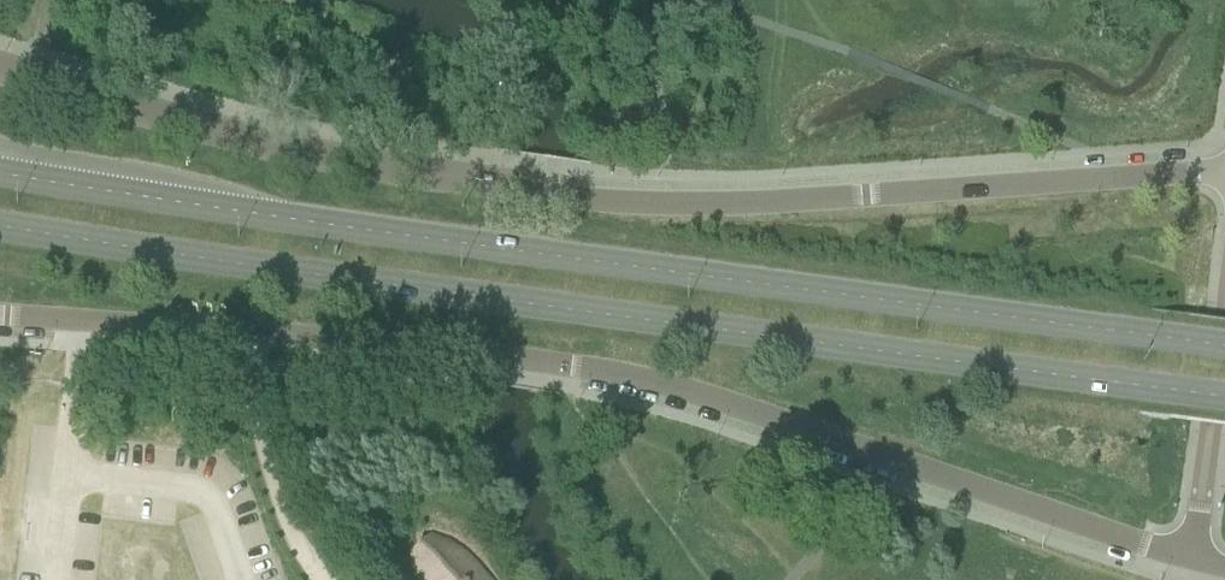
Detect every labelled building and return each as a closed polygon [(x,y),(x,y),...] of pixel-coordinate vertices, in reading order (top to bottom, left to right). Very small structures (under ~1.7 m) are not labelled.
[(484,578),(476,569),(468,561),(459,554),(450,547),(440,541),(429,536),(410,553),(414,565),(419,576),(421,579),(485,579),(484,578)]
